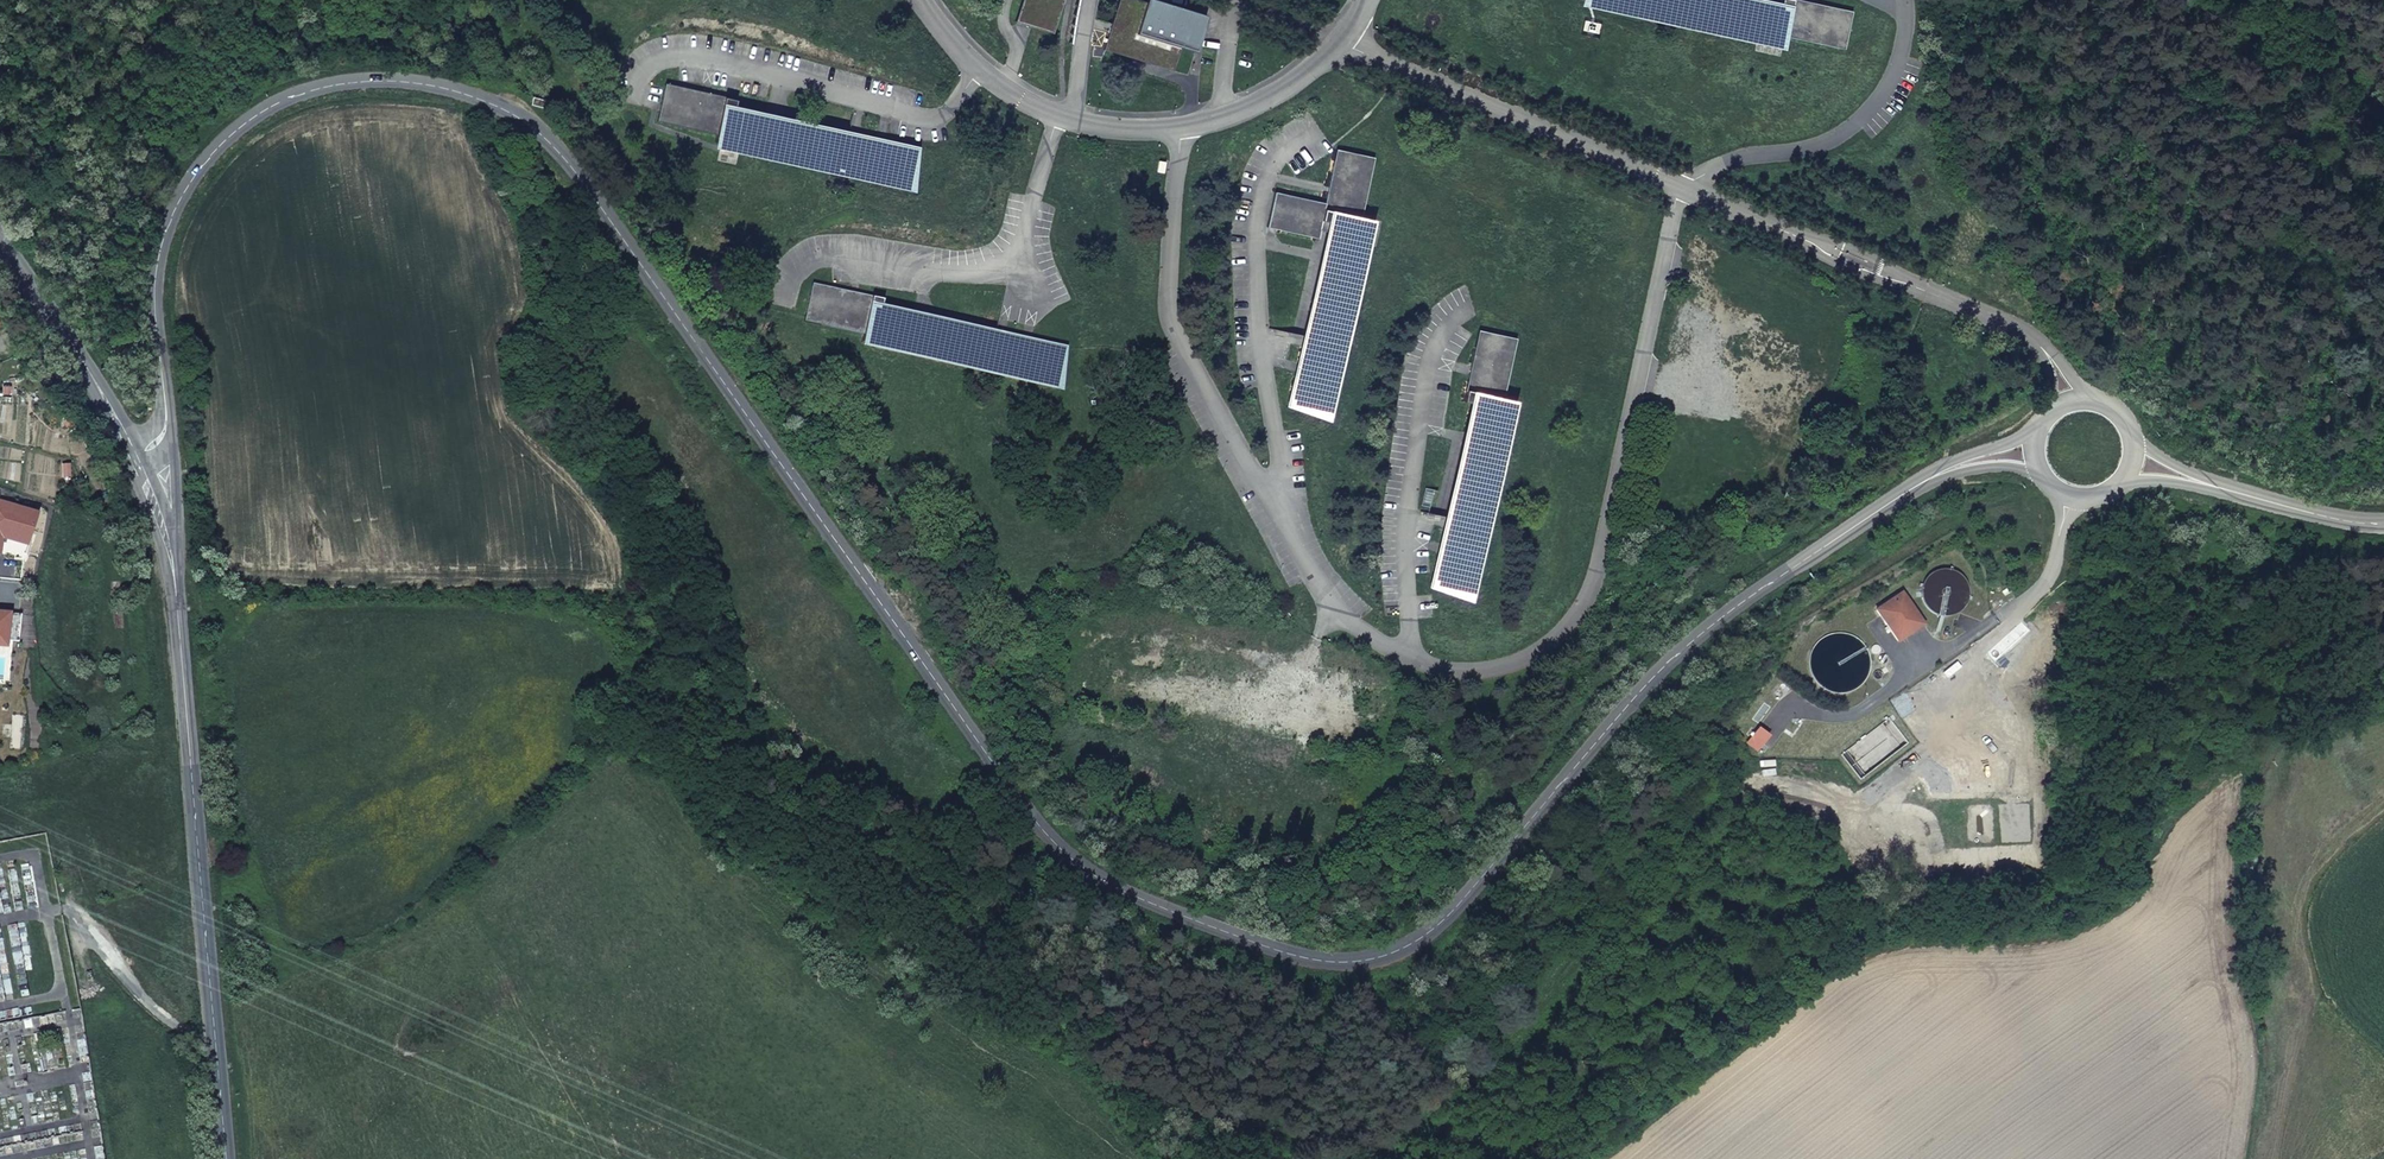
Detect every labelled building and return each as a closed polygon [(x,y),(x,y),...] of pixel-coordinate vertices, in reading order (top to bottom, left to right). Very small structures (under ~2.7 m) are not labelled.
[(1047,32),(1058,0),(1021,0),(1014,21),(1047,32)] [(1140,0),(1118,0),(1103,50),(1172,71),(1179,47),(1195,52),(1206,15),(1157,0),(1145,0),(1145,2),(1140,0)] [(1853,12),(1799,0),(1784,0),(1783,3),(1769,0),(1586,0),(1584,7),(1787,51),(1790,38),(1845,49),(1853,12)] [(727,97),(665,83),(664,87),(659,111),(657,121),(717,135),(715,142),(840,170),(840,172),(910,188),(918,149),(735,108),(737,100),(727,97)] [(533,97),(530,105),(547,109),(549,101),(533,97)] [(1375,158),(1336,150),(1324,203),(1274,192),(1267,227),(1319,239),(1321,231),(1328,232),(1290,406),(1329,414),(1344,345),(1342,344),(1369,219),(1362,217),(1375,158)] [(813,283),(804,321),(864,335),(862,342),(987,370),(987,372),(1057,388),(1065,349),(882,308),(884,300),(813,283)] [(1517,338),(1479,330),(1464,402),(1473,404),(1432,587),(1471,595),(1484,537),(1481,537),(1512,400),(1504,398),(1517,338)] [(1427,492),(1424,502),(1430,504),(1433,493),(1427,492)] [(1902,593),(1877,610),(1898,642),(1924,625),(1902,593)] [(19,641),(22,614),(0,612),(0,645),(7,646),(7,640),(19,641)]
